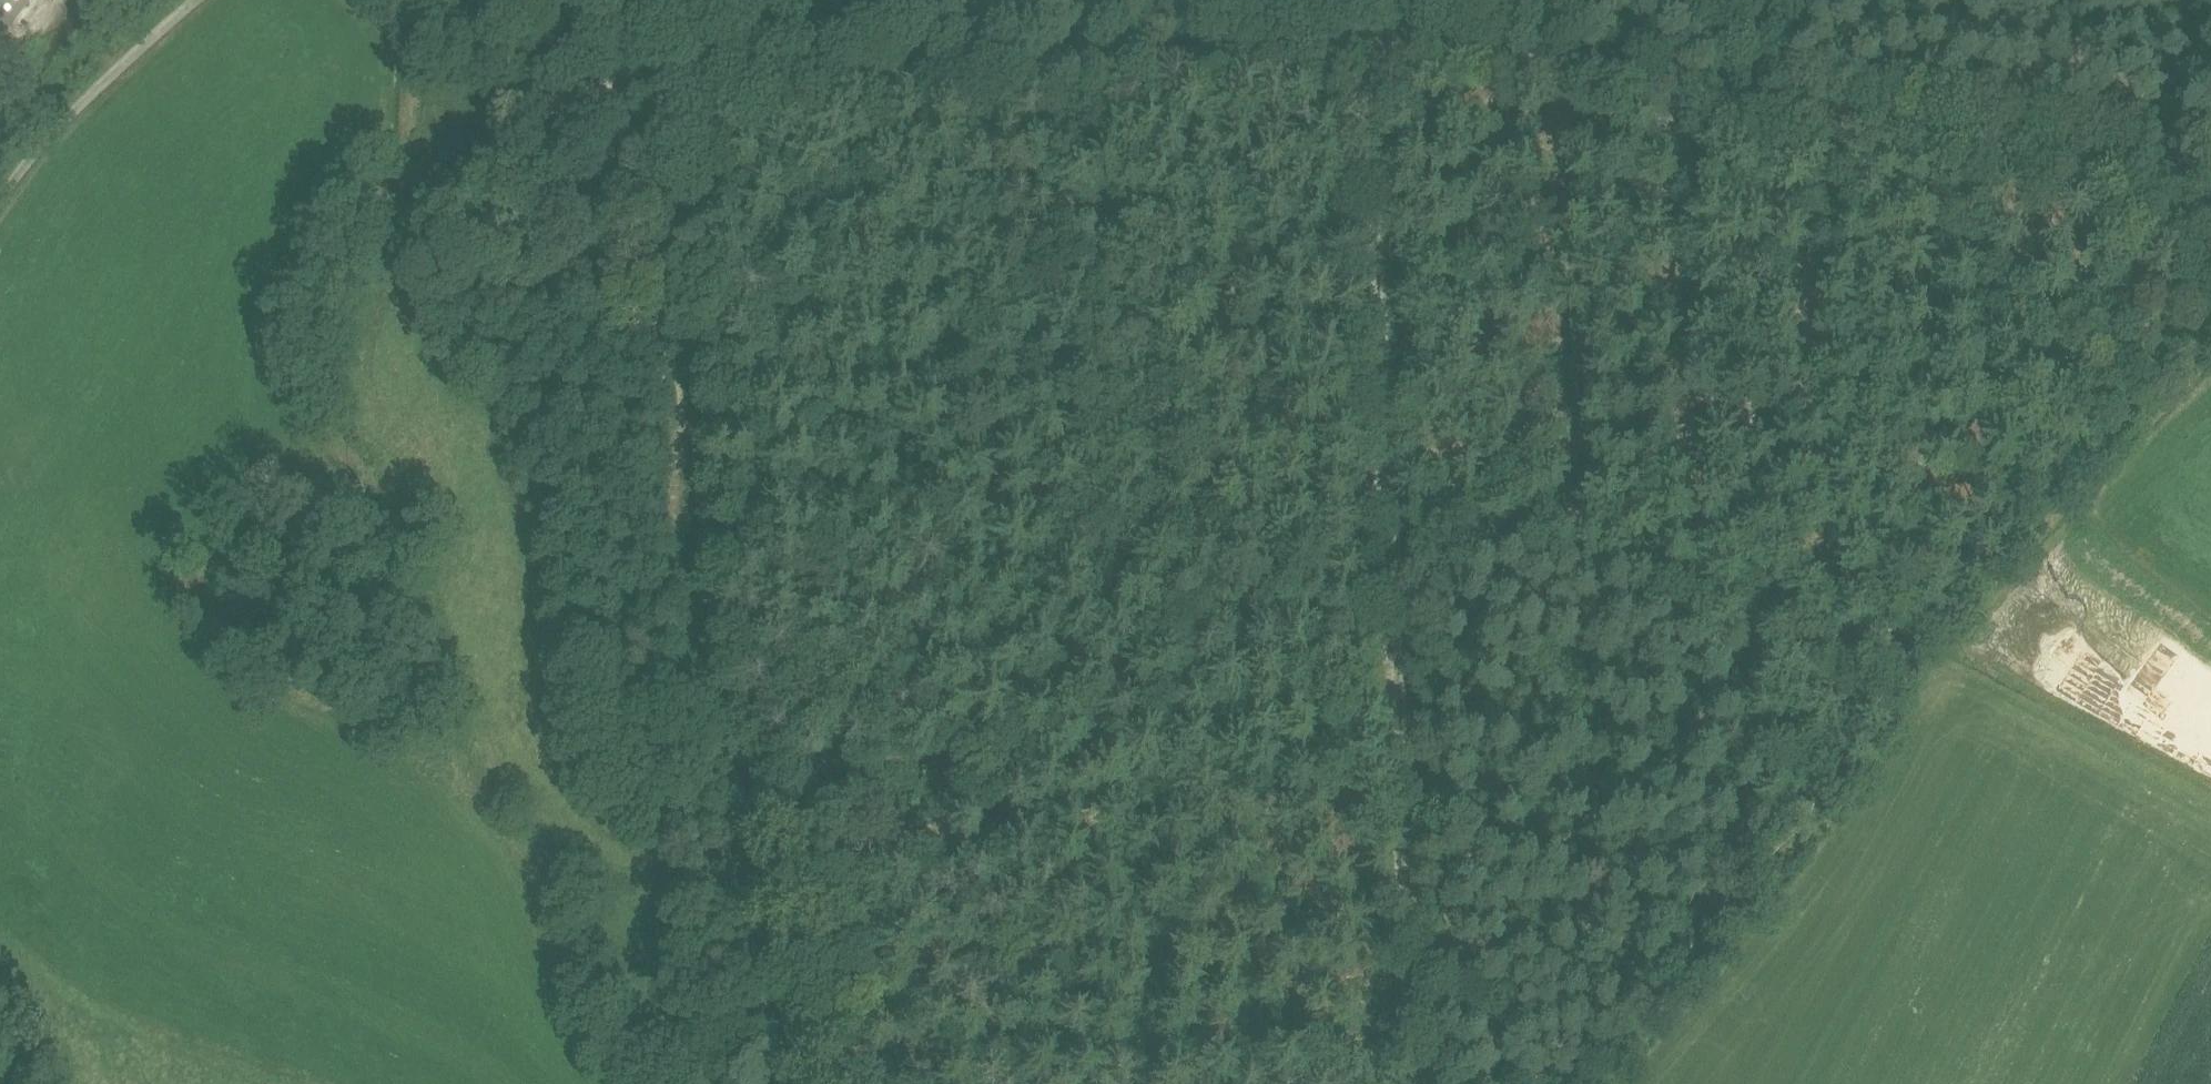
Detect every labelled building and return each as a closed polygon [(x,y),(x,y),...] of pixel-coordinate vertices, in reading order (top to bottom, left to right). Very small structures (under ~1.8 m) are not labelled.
[(17,21),(33,0),(0,0),(0,7),(17,21)] [(17,21),(0,7),(0,43),(17,21)]
